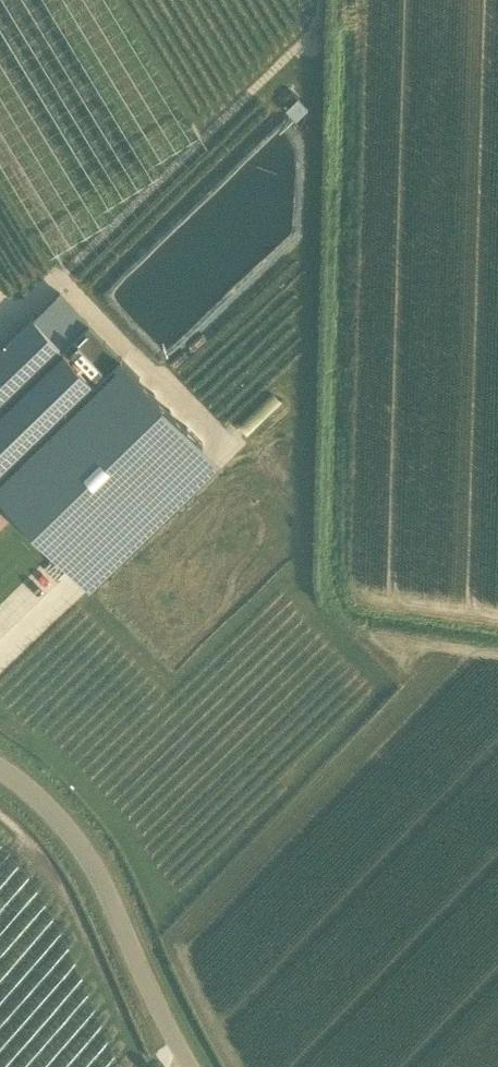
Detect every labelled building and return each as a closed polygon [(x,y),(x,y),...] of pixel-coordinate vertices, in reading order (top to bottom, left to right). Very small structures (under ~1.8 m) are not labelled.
[(297,119),(308,107),(298,97),(287,110),(297,119)] [(146,383),(61,292),(0,351),(0,525),(14,511),(69,567),(200,440),(146,383)]
